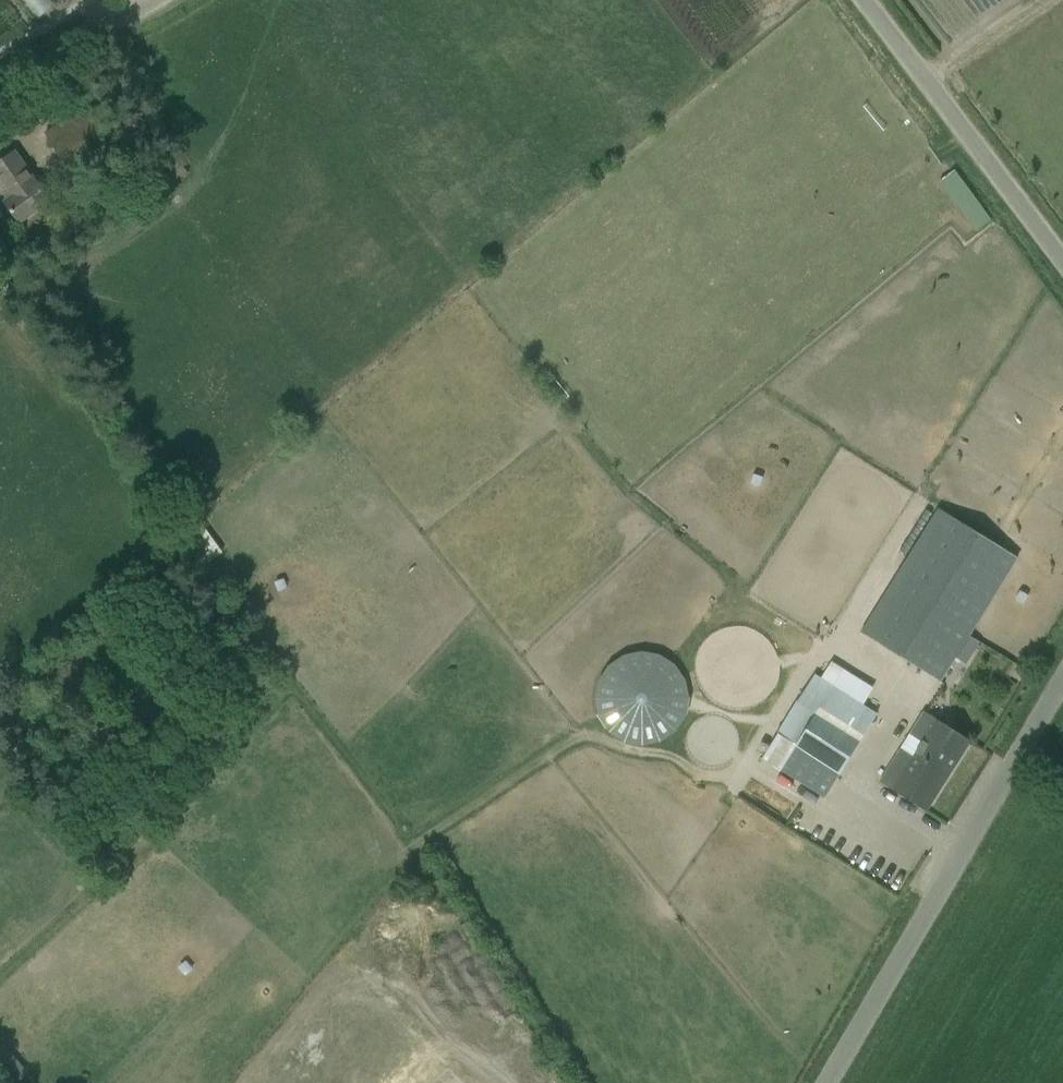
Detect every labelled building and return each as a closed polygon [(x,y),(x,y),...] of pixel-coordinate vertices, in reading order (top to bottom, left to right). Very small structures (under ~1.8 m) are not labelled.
[(114,140),(102,122),(90,104),(46,134),(57,152),(69,169),(114,140)] [(28,171),(15,153),(0,164),(0,174),(15,196),(6,202),(19,221),(49,201),(28,171)] [(975,230),(991,219),(954,170),(939,181),(975,230)] [(860,632),(940,682),(1017,559),(937,509),(860,632)] [(598,681),(594,699),(598,717),(609,733),(624,743),(642,746),(660,742),(675,732),(685,716),(689,698),(685,680),(674,665),(659,655),(641,652),(623,655),(608,666),(598,681)] [(761,758),(807,786),(825,798),(876,717),(858,705),(812,676),(761,758)] [(971,741),(924,712),(880,782),(926,811),(971,741)] [(14,1082),(23,1074),(0,1046),(0,1066),(14,1082)]
